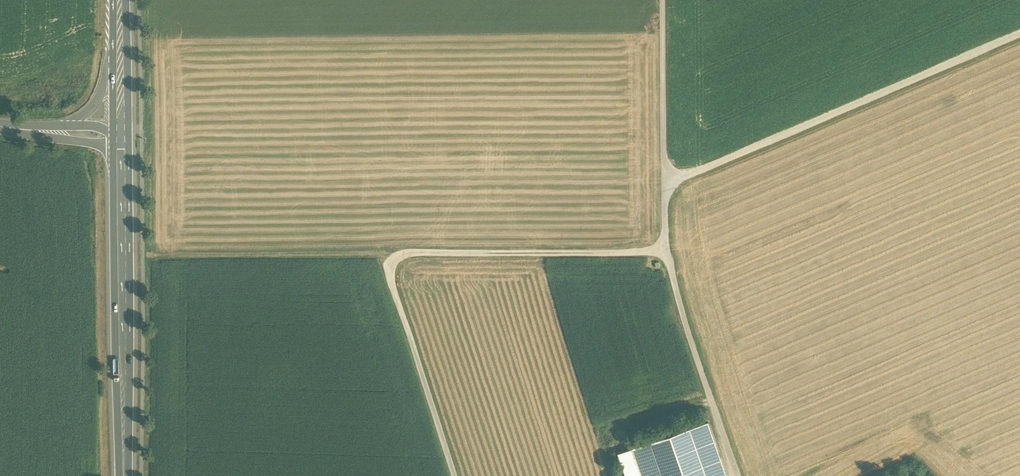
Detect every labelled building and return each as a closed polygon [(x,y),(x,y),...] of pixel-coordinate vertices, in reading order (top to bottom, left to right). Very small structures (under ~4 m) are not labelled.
[(708,422),(689,428),(706,475),(727,475),(708,422)] [(689,428),(651,442),(663,475),(706,475),(689,428)] [(651,442),(632,448),(641,475),(663,475),(651,442)]
